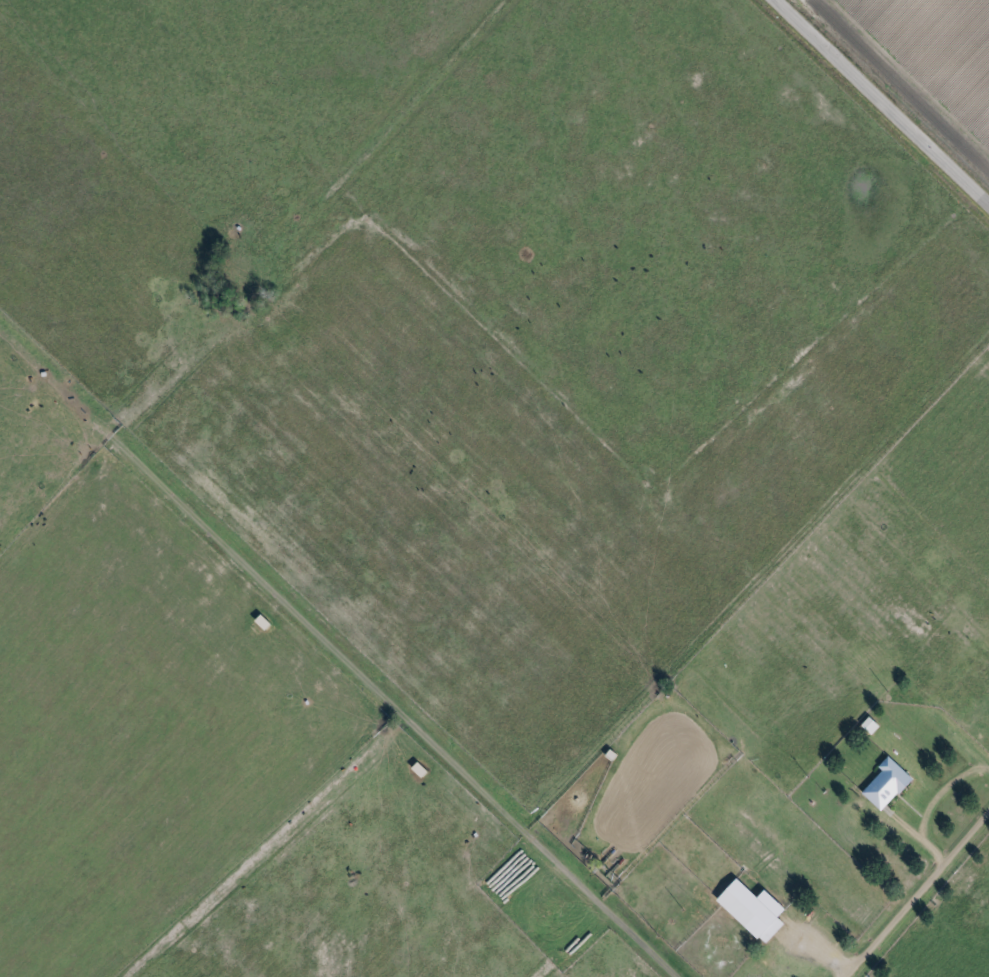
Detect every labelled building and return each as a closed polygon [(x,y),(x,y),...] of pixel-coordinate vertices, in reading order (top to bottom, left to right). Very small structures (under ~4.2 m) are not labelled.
[(883,771),(863,794),(884,813),(915,779),(890,756),(879,768),(883,771)] [(719,900),(767,945),(787,924),(740,879),(719,900)]
